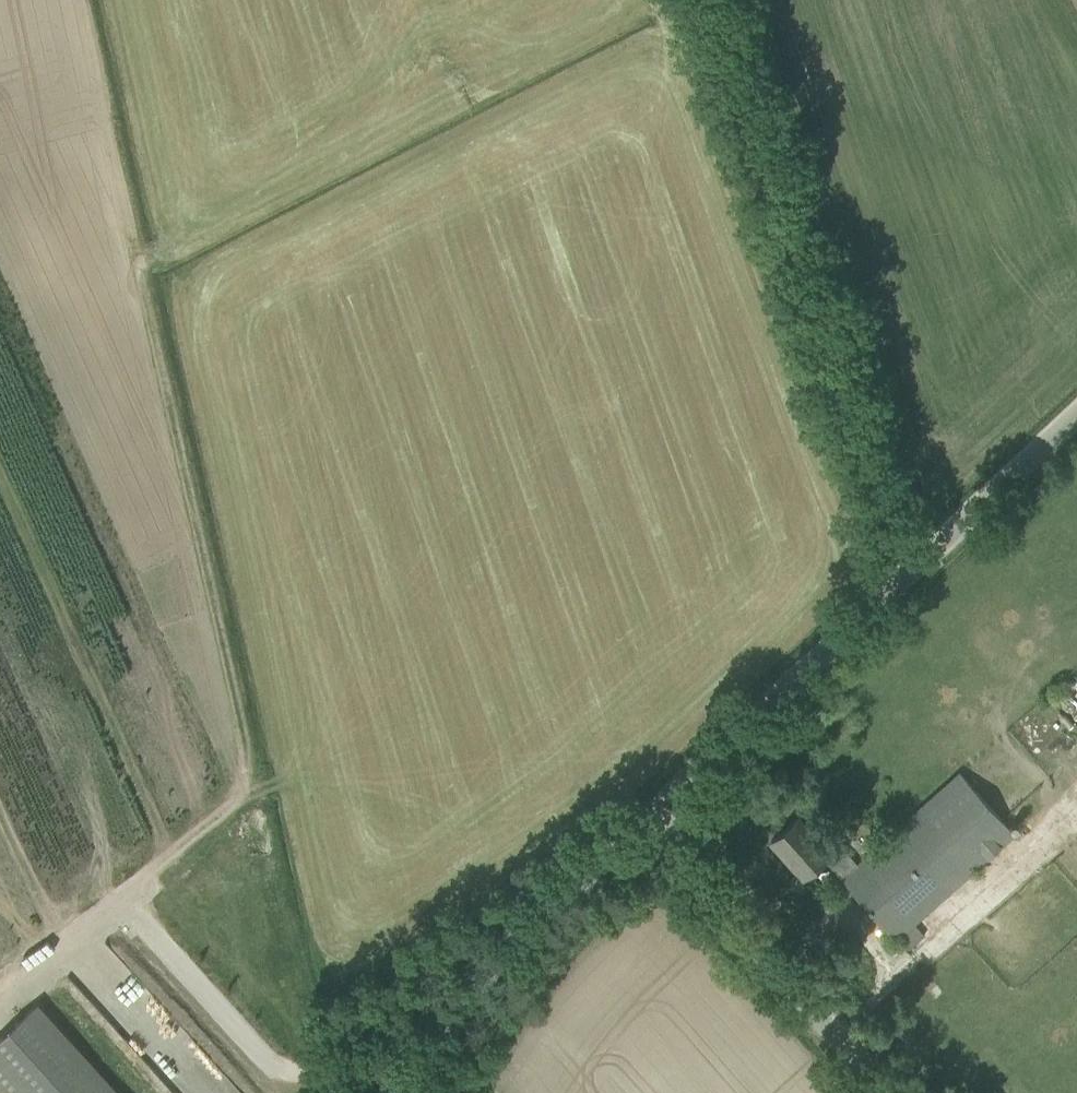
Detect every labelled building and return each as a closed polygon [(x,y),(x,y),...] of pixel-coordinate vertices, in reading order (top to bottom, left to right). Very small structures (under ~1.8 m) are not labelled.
[(856,864),(841,878),(895,940),(1014,834),(959,772),(856,864)] [(838,843),(828,852),(798,818),(771,841),(803,877),(824,858),(841,878),(856,864),(838,843)] [(32,1007),(0,1037),(0,1092),(111,1092),(32,1007)]
